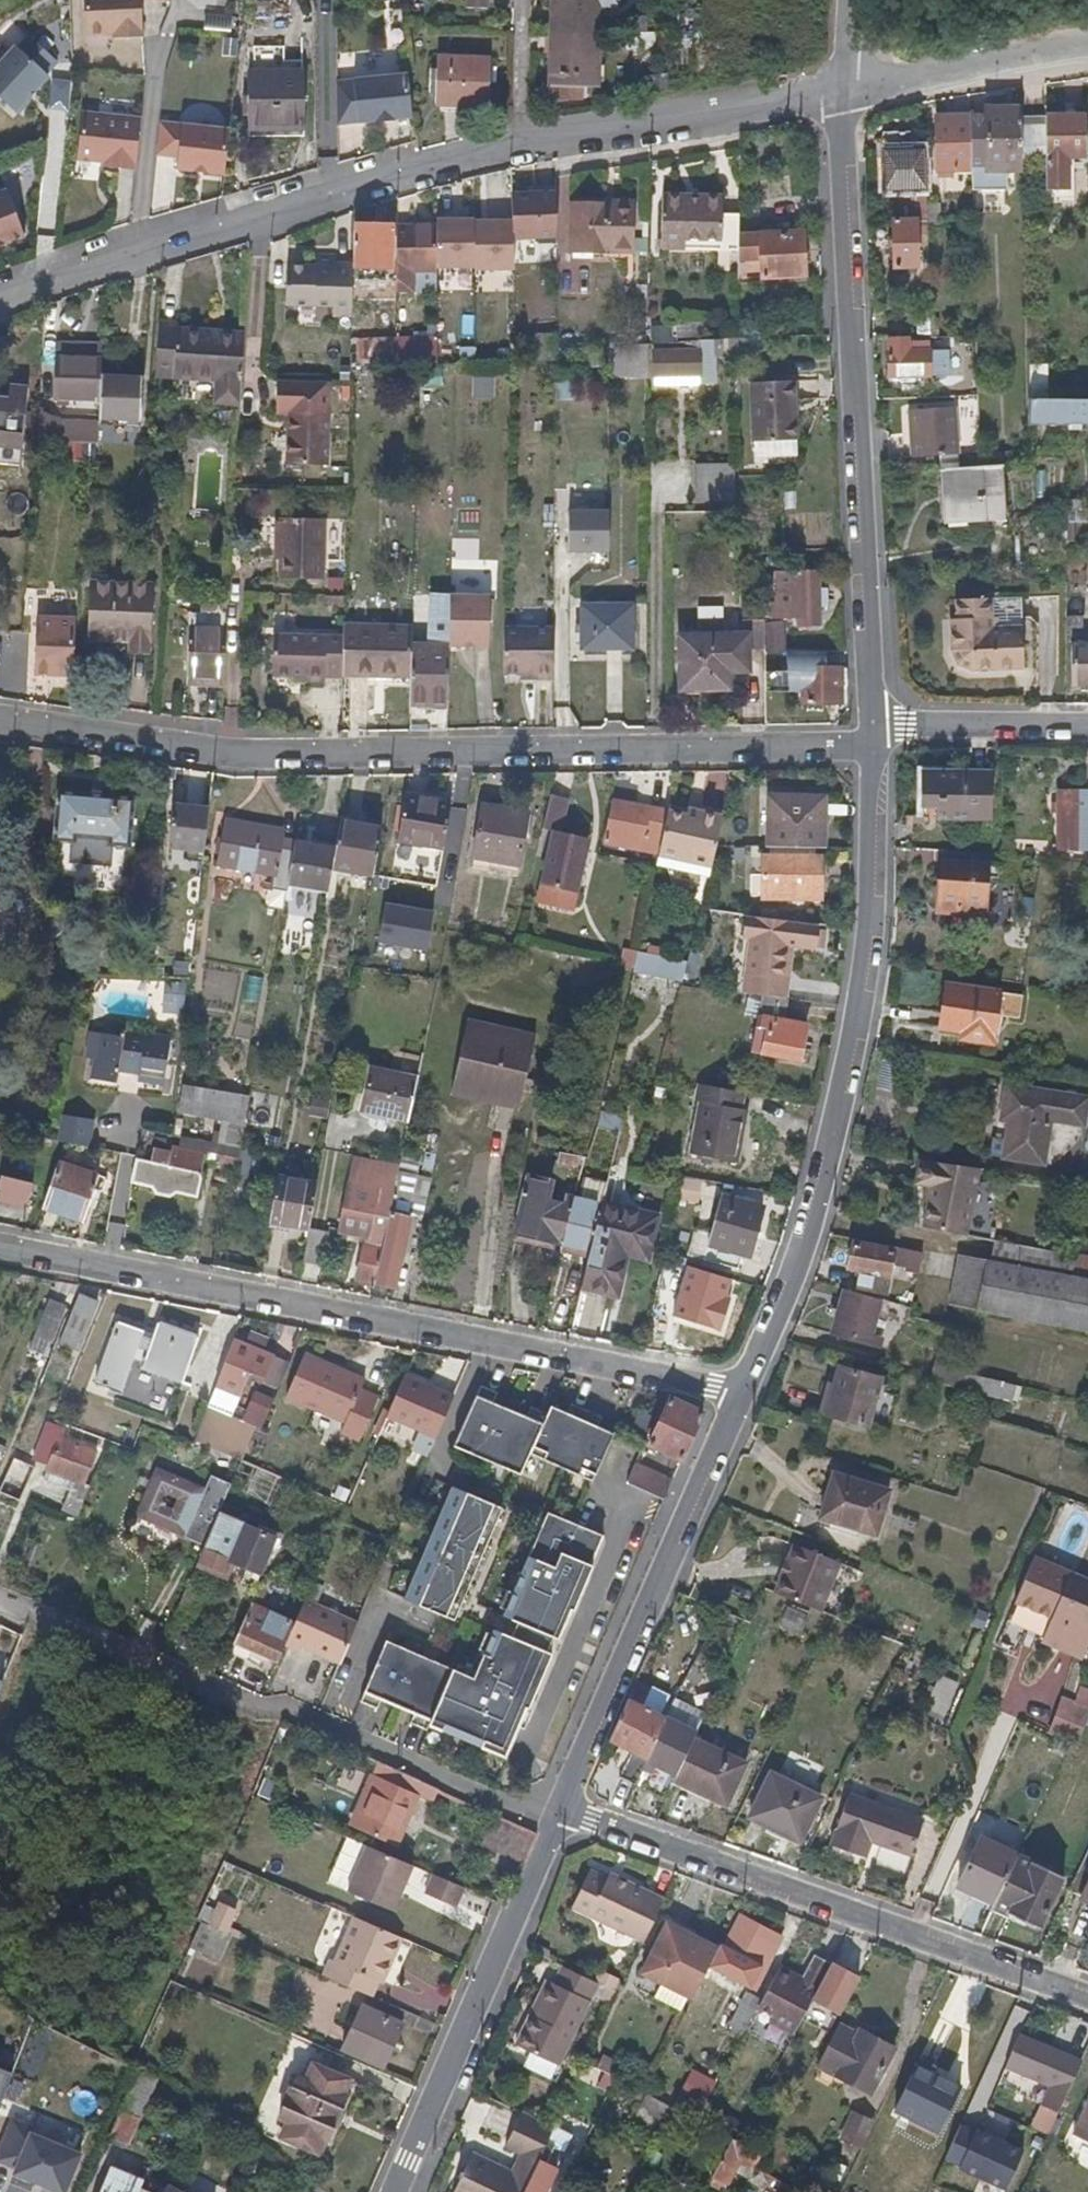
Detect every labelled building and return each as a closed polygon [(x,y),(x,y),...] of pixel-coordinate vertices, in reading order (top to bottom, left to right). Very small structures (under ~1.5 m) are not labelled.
[(79,30),(107,29),(107,34),(136,33),(134,0),(78,0),(79,30)] [(553,28),(601,28),(602,0),(554,0),(553,28)] [(204,13),(203,29),(227,29),(227,13),(204,13)] [(601,28),(553,28),(551,82),(599,84),(601,28)] [(58,63),(23,30),(0,54),(0,103),(10,113),(58,63)] [(492,102),(492,54),(438,52),(437,101),(492,102)] [(406,68),(333,77),(334,121),(372,116),(373,118),(392,116),(392,113),(410,111),(406,68)] [(305,125),(303,69),(246,69),(247,125),(305,125)] [(666,71),(649,73),(651,89),(668,86),(666,71)] [(990,114),(971,114),(972,169),(973,189),(1009,188),(1009,170),(1024,169),(1024,159),(1023,145),(1023,115),(1023,106),(990,106),(990,114)] [(97,164),(129,166),(134,115),(75,109),(70,156),(97,159),(97,164)] [(1087,113),(1048,112),(1047,116),(1047,122),(1048,144),(1048,186),(1074,185),(1073,154),(1087,154),(1087,113)] [(972,169),(971,114),(937,114),(938,169),(972,169)] [(1047,116),(1023,115),(1023,145),(1048,144),(1047,122),(1047,116)] [(152,118),(148,151),(173,153),(172,166),(223,173),(229,127),(152,118)] [(913,187),(914,215),(929,215),(927,169),(926,144),(911,144),(911,127),(883,128),(886,188),(913,187)] [(0,186),(0,239),(18,232),(2,185),(0,186)] [(514,218),(514,237),(557,237),(557,192),(513,193),(514,218)] [(740,232),(740,213),(723,212),(723,195),(665,195),(664,251),(740,253),(740,232)] [(573,203),(572,250),(634,252),(635,202),(615,201),(612,204),(573,203)] [(475,270),(476,218),(437,218),(437,225),(436,270),(475,270)] [(514,270),(514,237),(514,218),(476,218),(475,270),(514,270)] [(917,218),(895,218),(894,266),(918,266),(917,218)] [(390,223),(354,223),(353,253),(353,263),(353,266),(390,266),(390,223)] [(437,225),(397,225),(397,291),(413,291),(413,270),(436,270),(437,225)] [(740,253),(740,277),(806,273),(803,229),(740,232),(740,253)] [(353,266),(353,263),(337,263),(337,256),(315,256),(315,266),(287,266),(286,304),(334,305),(334,315),(352,316),(352,307),(353,266)] [(177,320),(159,319),(156,358),(174,359),(173,369),(208,371),(210,341),(210,330),(176,328),(177,320)] [(244,332),(210,330),(210,341),(208,371),(219,372),(217,401),(240,402),(243,353),(244,332)] [(978,333),(930,333),(930,342),(978,342),(978,333)] [(438,335),(396,337),(396,364),(419,363),(438,362),(438,335)] [(371,350),(351,350),(351,366),(396,364),(396,337),(377,339),(371,350)] [(740,337),(685,340),(685,348),(657,350),(658,373),(702,371),(703,382),(717,381),(715,355),(740,354),(740,337)] [(930,375),(930,342),(911,342),(911,338),(890,337),(890,374),(930,375)] [(643,369),(643,354),(618,353),(617,369),(643,369)] [(102,373),(103,356),(56,355),(54,397),(101,399),(102,373)] [(1086,397),(1050,397),(1050,365),(1050,362),(1033,362),(1033,420),(1071,420),(1071,427),(1083,427),(1083,420),(1087,420),(1087,397),(1086,397)] [(101,399),(100,416),(141,417),(143,375),(102,373),(101,399)] [(474,374),(474,390),(494,391),(494,374),(474,374)] [(790,396),(762,397),(763,433),(816,429),(815,396),(818,394),(817,376),(790,377),(790,396)] [(601,400),(601,377),(582,377),(582,400),(601,400)] [(326,380),(276,379),(277,412),(284,412),(289,412),(289,429),(288,464),(325,465),(326,380)] [(4,397),(0,397),(0,464),(21,466),(29,388),(12,387),(10,398),(4,397)] [(820,445),(818,394),(815,396),(816,429),(763,433),(765,446),(820,445)] [(763,433),(762,397),(748,398),(749,432),(763,433)] [(911,440),(911,455),(951,452),(952,452),(951,407),(915,408),(917,439),(911,440)] [(40,409),(39,441),(83,442),(99,443),(100,420),(62,419),(40,409)] [(735,497),(733,463),(696,464),(697,498),(735,497)] [(944,466),(948,529),(1005,526),(1002,463),(944,466)] [(608,511),(572,510),(571,550),(607,551),(608,511)] [(324,579),(326,519),(282,518),(280,578),(324,579)] [(778,616),(789,616),(801,616),(801,624),(822,623),(820,569),(799,569),(796,571),(776,571),(777,593),(778,616)] [(152,583),(92,579),(90,638),(130,640),(130,652),(150,652),(152,583)] [(452,590),(450,643),(489,643),(490,591),(452,590)] [(769,593),(770,616),(778,616),(777,593),(769,593)] [(347,594),(326,594),(327,604),(347,604),(347,594)] [(989,597),(953,597),(953,618),(949,619),(950,650),(959,663),(972,669),(1020,668),(1020,626),(990,626),(989,597)] [(731,669),(744,669),(744,647),(744,628),(744,619),(725,620),(724,601),(698,601),(698,619),(682,619),(683,688),(731,690),(731,669)] [(585,602),(585,646),(636,646),(636,602),(585,602)] [(1067,612),(1067,628),(1084,628),(1085,613),(1067,612)] [(766,616),(744,616),(744,619),(744,628),(744,647),(748,647),(767,647),(766,616)] [(36,675),(75,677),(76,641),(77,620),(38,618),(36,675)] [(346,672),(346,673),(411,675),(412,642),(413,624),(346,622),(346,628),(346,630),(346,672)] [(537,677),(555,677),(556,640),(556,626),(505,625),(504,671),(522,671),(537,671),(537,677)] [(223,683),(225,660),(225,633),(190,630),(186,677),(186,681),(223,683)] [(345,671),(346,672),(346,630),(276,630),(275,670),(291,671),(305,671),(305,678),(325,679),(325,671),(345,671)] [(1087,642),(1087,630),(1073,630),(1073,642),(1087,642)] [(411,701),(449,703),(450,645),(450,643),(412,642),(411,675),(411,701)] [(1073,642),(1072,683),(1087,683),(1087,642),(1073,642)] [(827,666),(826,649),(789,647),(789,666),(801,667),(802,702),(841,701),(841,683),(840,666),(827,666)] [(849,679),(848,666),(840,666),(841,683),(849,683),(849,679)] [(991,771),(924,770),(925,813),(990,815),(991,771)] [(1063,789),(1060,851),(1087,853),(1087,789),(1063,789)] [(134,848),(135,797),(59,793),(55,841),(76,843),(77,837),(110,838),(110,846),(134,848)] [(407,793),(399,837),(442,846),(450,802),(407,793)] [(815,842),(822,842),(822,795),(772,794),(770,841),(815,842)] [(661,848),(670,813),(615,800),(607,839),(641,848),(642,844),(661,848)] [(174,805),(171,846),(181,847),(202,848),(204,828),(206,806),(174,805)] [(533,812),(486,805),(478,856),(522,864),(533,812)] [(569,810),(552,805),(543,836),(555,840),(544,882),(556,886),(554,895),(567,898),(569,889),(577,892),(588,848),(562,841),(569,810)] [(716,840),(720,824),(671,806),(670,813),(661,848),(660,850),(694,863),(710,865),(716,840)] [(340,819),(335,847),(332,866),(372,874),(381,828),(340,819)] [(288,881),(293,851),(278,847),(281,829),(227,821),(219,863),(273,872),(272,878),(271,890),(286,892),(288,881)] [(335,847),(295,841),(293,851),(288,881),(328,886),(332,866),(335,847)] [(815,842),(770,841),(769,851),(762,851),(763,891),(819,895),(821,858),(815,858),(815,842)] [(201,860),(202,848),(181,847),(181,858),(201,860)] [(992,851),(958,848),(958,860),(943,860),(940,907),(984,911),(987,875),(1000,876),(1000,879),(1015,880),(1017,853),(1002,852),(992,851)] [(376,902),(373,944),(425,948),(429,906),(376,902)] [(814,925),(813,920),(749,909),(748,917),(754,918),(752,932),(744,989),(762,992),(785,995),(789,975),(782,974),(786,938),(817,944),(821,926),(814,925)] [(754,918),(748,917),(745,931),(752,932),(754,918)] [(638,945),(633,967),(683,978),(688,958),(638,945)] [(191,960),(162,959),(161,976),(190,978),(191,960)] [(163,980),(160,1011),(181,1014),(184,982),(163,980)] [(948,981),(939,1033),(992,1042),(1000,990),(948,981)] [(782,1018),(785,995),(762,992),(752,1043),(800,1057),(807,1024),(782,1018)] [(469,1072),(465,1092),(519,1105),(535,1036),(464,1021),(454,1068),(469,1072)] [(165,1081),(171,1037),(126,1029),(122,1035),(91,1030),(87,1055),(95,1057),(92,1076),(116,1080),(118,1067),(138,1071),(138,1078),(165,1081)] [(362,1110),(407,1120),(416,1078),(370,1068),(362,1110)] [(450,1088),(465,1092),(469,1072),(454,1068),(450,1088)] [(697,1096),(685,1148),(730,1158),(743,1107),(737,1105),(742,1088),(716,1082),(695,1077),(691,1095),(697,1096)] [(1006,1081),(1000,1116),(1010,1117),(1004,1156),(1044,1162),(1051,1119),(1083,1125),(1087,1102),(1087,1095),(1006,1081)] [(192,1113),(244,1121),(248,1093),(196,1085),(192,1113)] [(247,1124),(272,1127),(277,1096),(252,1092),(247,1124)] [(58,1138),(90,1145),(95,1118),(62,1111),(58,1138)] [(137,1158),(132,1182),(152,1185),(159,1194),(171,1196),(178,1191),(199,1195),(208,1154),(218,1156),(218,1164),(244,1169),(248,1147),(242,1146),(180,1133),(176,1148),(163,1146),(156,1146),(151,1149),(148,1159),(137,1158)] [(976,1165),(920,1157),(916,1182),(925,1183),(930,1184),(927,1200),(923,1225),(964,1232),(976,1165)] [(366,1236),(365,1245),(367,1245),(381,1248),(397,1171),(398,1165),(361,1158),(359,1170),(356,1182),(350,1181),(349,1181),(338,1230),(366,1236)] [(94,1172),(52,1161),(47,1186),(41,1209),(82,1218),(94,1172)] [(350,1181),(356,1182),(359,1170),(353,1169),(350,1181)] [(381,1248),(374,1281),(396,1285),(410,1216),(407,1214),(414,1175),(397,1171),(381,1248)] [(516,1232),(562,1243),(572,1198),(549,1193),(552,1179),(526,1172),(518,1209),(521,1212),(516,1232)] [(276,1194),(271,1220),(309,1227),(318,1180),(279,1174),(276,1194)] [(674,1199),(696,1204),(701,1179),(680,1174),(674,1199)] [(7,1203),(40,1212),(41,1209),(47,1186),(18,1179),(12,1177),(7,1203)] [(763,1206),(722,1193),(708,1239),(750,1253),(763,1206)] [(589,1249),(600,1200),(573,1194),(572,1198),(562,1243),(564,1243),(589,1249)] [(589,1249),(581,1283),(616,1292),(630,1234),(649,1238),(655,1213),(600,1200),(589,1249)] [(328,1233),(309,1229),(303,1261),(321,1264),(328,1233)] [(997,1238),(992,1260),(957,1253),(948,1299),(1087,1326),(1087,1277),(1066,1273),(1070,1252),(1058,1250),(1040,1247),(997,1238)] [(891,1246),(885,1245),(852,1239),(847,1264),(862,1266),(858,1285),(884,1289),(891,1246)] [(920,1246),(896,1242),(894,1253),(905,1255),(903,1265),(916,1268),(920,1246)] [(358,1279),(374,1281),(381,1248),(367,1245),(365,1245),(358,1279)] [(1074,1253),(1070,1252),(1066,1273),(1087,1277),(1087,1256),(1074,1253)] [(56,1286),(54,1290),(35,1337),(50,1343),(71,1292),(56,1286)] [(880,1296),(845,1286),(832,1331),(879,1345),(882,1335),(870,1331),(880,1296)] [(98,1301),(79,1294),(59,1341),(78,1349),(98,1301)] [(157,1321),(150,1339),(140,1336),(143,1328),(118,1319),(94,1383),(119,1394),(132,1356),(142,1360),(140,1367),(179,1382),(197,1336),(157,1321)] [(973,1341),(976,1327),(961,1324),(959,1338),(973,1341)] [(273,1355),(233,1339),(217,1380),(243,1391),(252,1369),(265,1374),(273,1355)] [(306,1351),(288,1394),(346,1420),(342,1430),(361,1439),(380,1394),(362,1386),(365,1376),(306,1351)] [(938,1358),(932,1378),(965,1388),(968,1371),(968,1367),(938,1358)] [(47,1360),(39,1382),(58,1389),(66,1367),(47,1360)] [(883,1377),(838,1365),(826,1412),(869,1424),(883,1377)] [(455,1396),(407,1373),(392,1406),(389,1414),(438,1436),(455,1396)] [(450,1440),(531,1476),(540,1456),(592,1479),(614,1431),(599,1424),(602,1415),(569,1401),(565,1409),(553,1404),(549,1413),(531,1405),(527,1414),(495,1400),(499,1390),(477,1380),(450,1440)] [(698,1421),(704,1410),(671,1395),(650,1442),(681,1457),(684,1451),(698,1421)] [(191,1449),(238,1469),(238,1468),(242,1459),(257,1423),(208,1402),(208,1403),(191,1449)] [(650,1416),(637,1411),(628,1430),(641,1436),(650,1416)] [(68,1489),(60,1508),(74,1513),(86,1485),(81,1482),(93,1450),(61,1437),(63,1427),(47,1421),(32,1457),(46,1463),(43,1468),(53,1472),(72,1480),(68,1489)] [(12,1455),(0,1483),(0,1491),(18,1498),(32,1463),(12,1455)] [(258,1466),(242,1459),(238,1468),(255,1476),(255,1477),(279,1487),(284,1477),(268,1470),(267,1470),(258,1466)] [(221,1509),(232,1483),(212,1474),(206,1486),(157,1465),(136,1514),(206,1545),(216,1522),(221,1509)] [(664,1496),(670,1483),(633,1465),(626,1480),(627,1481),(664,1496)] [(49,1482),(68,1489),(72,1480),(53,1472),(49,1482)] [(836,1473),(819,1524),(859,1538),(862,1530),(879,1535),(892,1492),(836,1473)] [(404,1599),(453,1620),(503,1506),(454,1485),(404,1599)] [(206,1545),(200,1557),(226,1568),(231,1557),(255,1567),(252,1573),(259,1576),(277,1537),(245,1523),(246,1520),(221,1509),(216,1522),(206,1545)] [(430,1719),(505,1752),(535,1680),(539,1681),(552,1651),(548,1649),(554,1634),(558,1636),(602,1532),(547,1510),(505,1612),(518,1617),(512,1633),(495,1626),(475,1675),(387,1636),(360,1696),(377,1704),(382,1694),(415,1708),(411,1718),(427,1725),(430,1719)] [(774,1590),(820,1608),(839,1559),(793,1541),(787,1557),(781,1573),(774,1590)] [(781,1573),(787,1557),(783,1556),(777,1570),(781,1573)] [(1036,1556),(1016,1598),(1065,1622),(1053,1645),(1081,1659),(1087,1645),(1087,1583),(1036,1556)] [(303,1646),(339,1661),(350,1636),(356,1622),(306,1599),(296,1622),(286,1644),(300,1651),(303,1646)] [(279,1659),(286,1644),(296,1622),(255,1603),(238,1640),(279,1659)] [(807,1613),(787,1604),(779,1621),(801,1629),(807,1613)] [(950,1678),(939,1673),(927,1701),(938,1706),(950,1678)] [(616,1725),(611,1737),(631,1747),(648,1755),(666,1713),(645,1703),(652,1689),(637,1681),(616,1725)] [(1056,1695),(1053,1724),(1086,1729),(1087,1713),(1087,1687),(1076,1686),(1074,1697),(1056,1695)] [(648,1755),(658,1759),(678,1769),(695,1735),(698,1728),(666,1713),(648,1755)] [(678,1769),(674,1779),(726,1802),(745,1759),(695,1735),(678,1769)] [(618,1773),(636,1782),(648,1755),(631,1747),(618,1773)] [(645,1786),(666,1796),(674,1779),(678,1769),(658,1759),(645,1786)] [(431,1801),(438,1787),(388,1765),(379,1761),(353,1824),(397,1843),(417,1795),(431,1801)] [(819,1797),(769,1773),(750,1815),(799,1838),(819,1797)] [(925,1817),(851,1790),(832,1840),(866,1853),(874,1835),(913,1850),(925,1817)] [(536,1834),(538,1830),(496,1812),(483,1841),(525,1861),(536,1834)] [(993,1901),(1017,1851),(982,1835),(959,1884),(993,1901)] [(406,1861),(366,1844),(346,1888),(392,1906),(411,1863),(406,1861)] [(1069,1889),(1087,1898),(1087,1849),(1069,1889)] [(993,1901),(992,1903),(1039,1925),(1063,1873),(1017,1851),(993,1901)] [(649,1930),(665,1898),(611,1871),(608,1876),(591,1868),(574,1903),(646,1938),(649,1930)] [(455,1903),(464,1885),(432,1872),(425,1890),(455,1903)] [(211,1907),(204,1922),(217,1928),(223,1912),(211,1907)] [(724,1949),(719,1946),(711,1964),(758,1988),(784,1935),(743,1913),(724,1949)] [(324,1974),(372,1995),(377,1980),(382,1981),(402,1936),(353,1915),(335,1959),(331,1958),(324,1974)] [(711,1964),(719,1946),(670,1920),(645,1971),(694,1997),(711,1964)] [(192,1942),(191,1945),(219,1958),(231,1934),(217,1928),(204,1922),(201,1921),(192,1942)] [(814,1997),(833,1962),(817,1954),(805,1977),(782,1963),(764,1996),(760,2004),(775,2012),(772,2019),(795,2032),(814,1997)] [(857,1982),(860,1976),(833,1962),(814,1997),(841,2012),(857,1982)] [(600,1981),(567,1965),(559,1982),(547,1978),(516,2042),(560,2064),(600,1981)] [(760,2004),(764,1996),(748,1988),(731,2022),(747,2030),(760,2004)] [(404,2023),(362,2004),(343,2048),(384,2066),(404,2023)] [(861,2034),(859,2039),(843,2030),(825,2062),(841,2071),(838,2078),(872,2094),(895,2052),(861,2034)] [(1061,2111),(1078,2075),(1064,2069),(1070,2055),(1019,2033),(1006,2064),(1055,2086),(1046,2106),(1061,2111)] [(326,2143),(332,2129),(326,2125),(334,2104),(341,2108),(347,2091),(341,2088),(345,2076),(310,2061),(302,2080),(291,2076),(276,2110),(287,2116),(279,2135),(315,2151),(319,2139),(326,2143)] [(963,2085),(920,2062),(898,2103),(941,2127),(963,2085)] [(12,2071),(0,2067),(0,2102),(12,2071)] [(674,2106),(647,2092),(636,2115),(662,2129),(674,2106)] [(326,2125),(332,2129),(341,2108),(334,2104),(326,2125)] [(133,2116),(114,2108),(104,2134),(103,2137),(121,2143),(133,2116)] [(1087,2140),(1087,2109),(1075,2134),(1087,2140)] [(520,2111),(503,2148),(519,2155),(510,2172),(471,2153),(452,2191),(523,2191),(552,2133),(555,2127),(520,2111)] [(864,2146),(876,2122),(855,2112),(843,2136),(864,2146)] [(1021,2148),(958,2123),(941,2164),(1004,2190),(1021,2148)] [(13,2169),(63,2190),(80,2150),(30,2129),(13,2169)] [(568,2141),(552,2133),(523,2191),(544,2191),(568,2141)] [(758,2163),(764,2152),(763,2152),(737,2138),(734,2137),(713,2176),(728,2184),(742,2161),(755,2167),(759,2164),(758,2163)] [(794,2186),(760,2165),(756,2174),(770,2186),(766,2191),(790,2191),(794,2186)] [(136,2187),(138,2181),(108,2169),(98,2191),(146,2191),(136,2187)] [(725,2190),(728,2184),(713,2176),(709,2182),(725,2190)]
